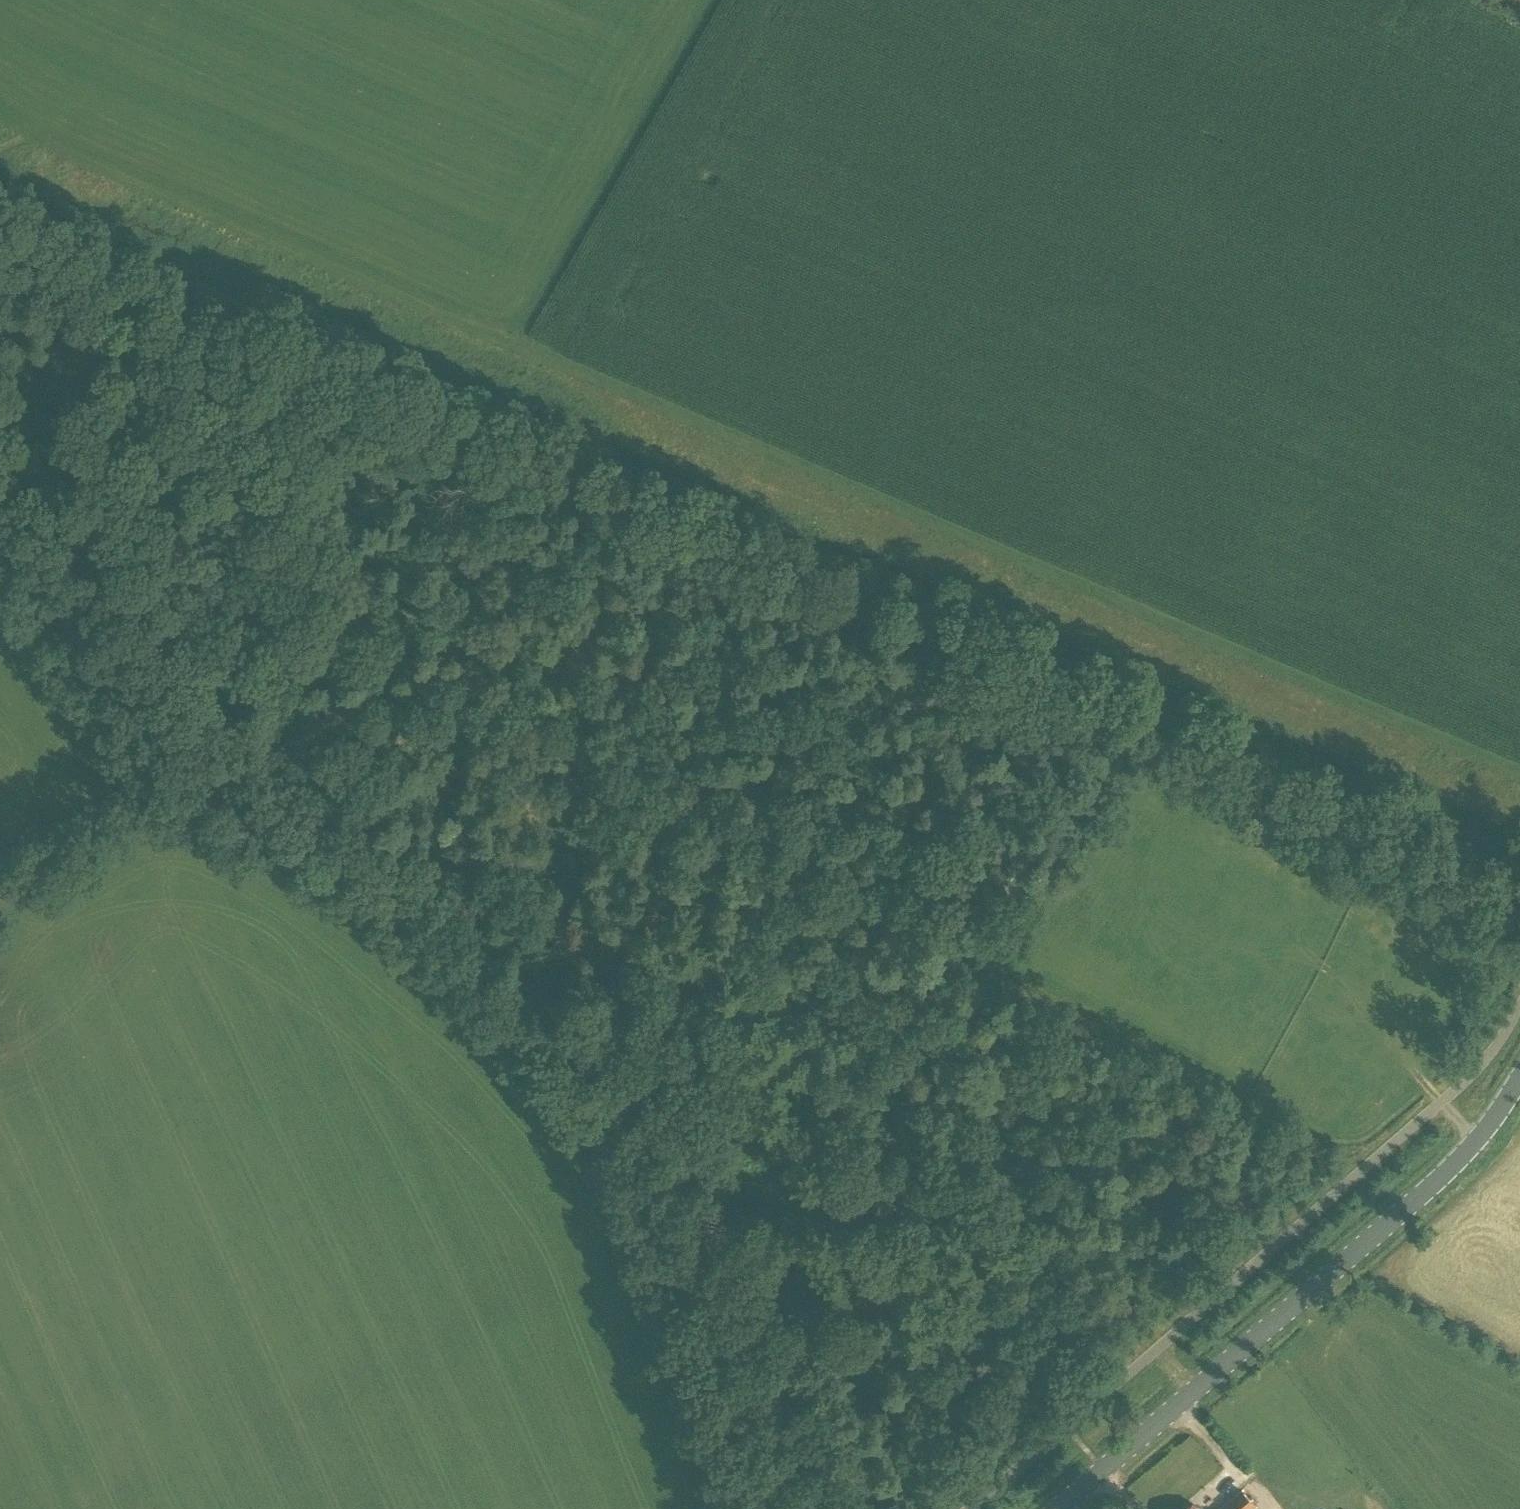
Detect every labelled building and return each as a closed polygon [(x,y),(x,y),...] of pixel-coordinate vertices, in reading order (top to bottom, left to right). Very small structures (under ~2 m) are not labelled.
[(1255,1504),(1242,1489),(1218,1508),(1249,1508),(1255,1504)]
